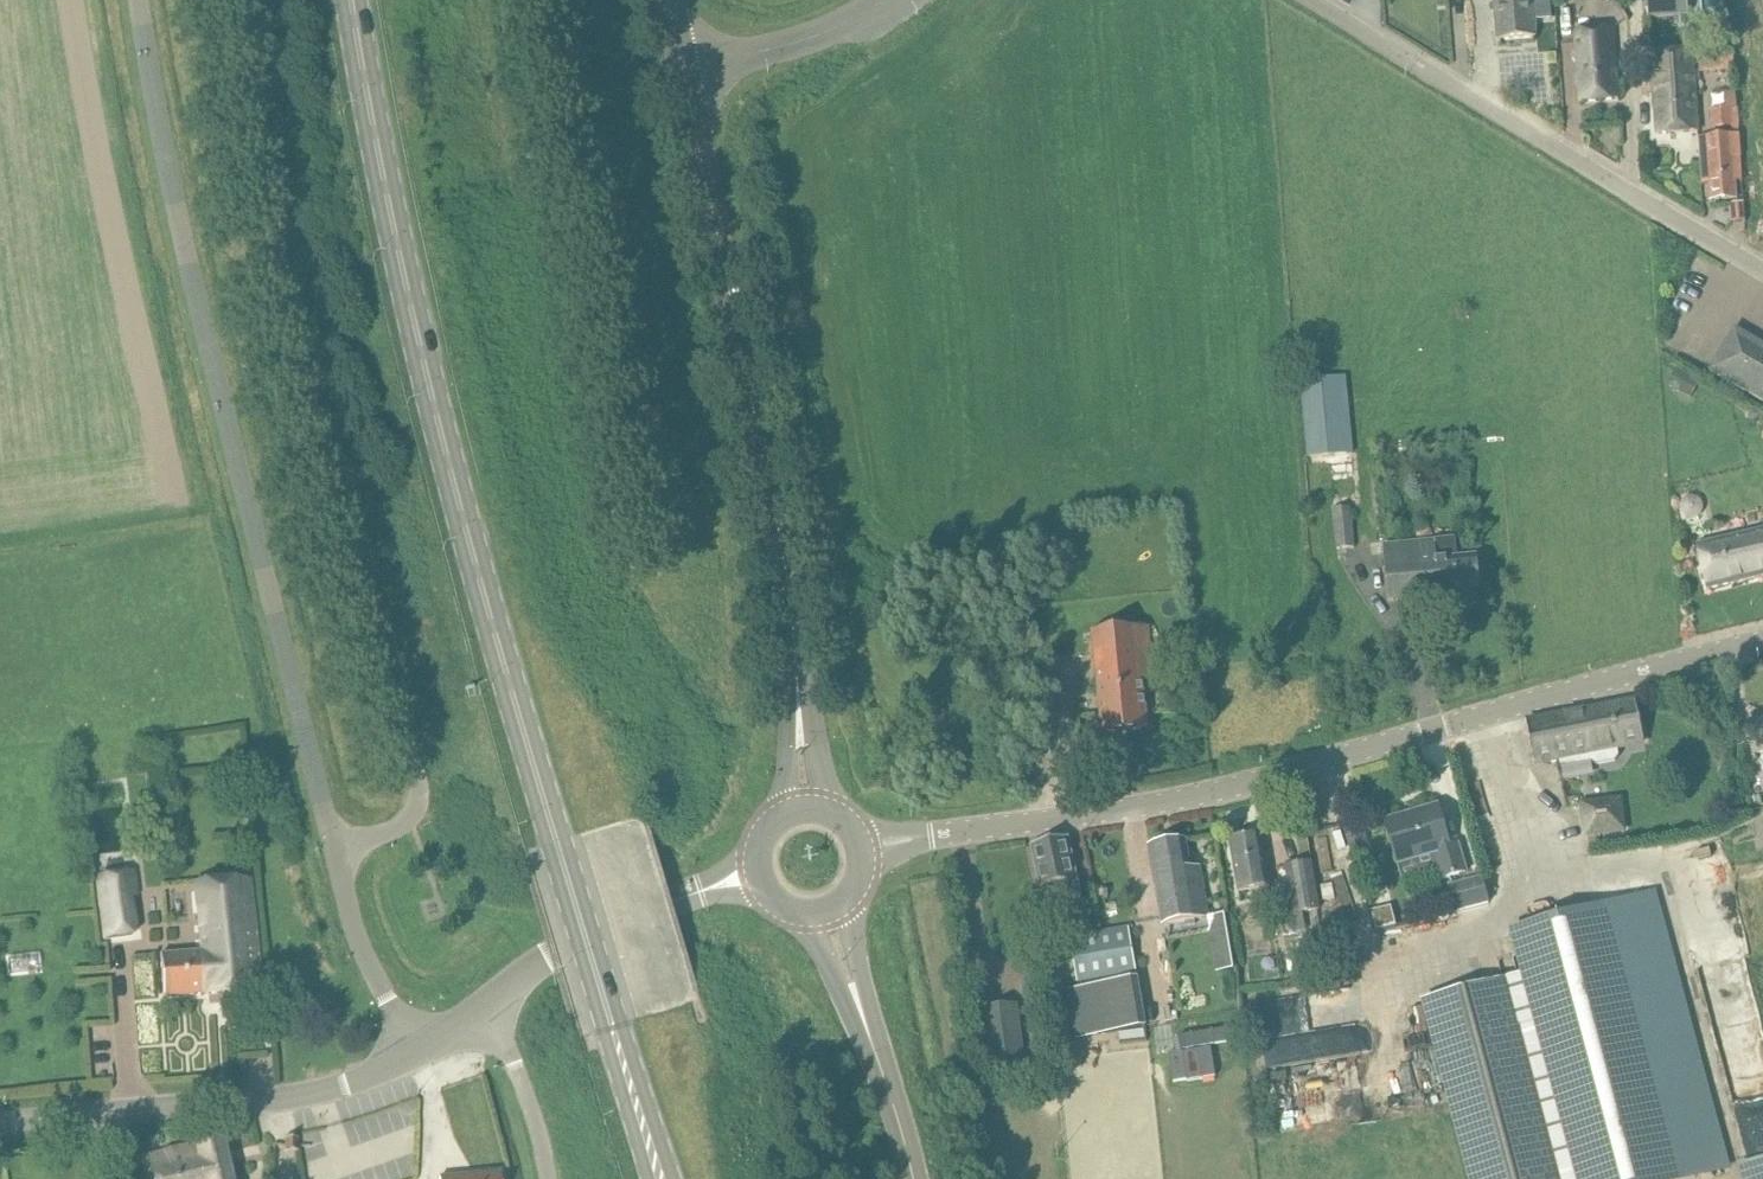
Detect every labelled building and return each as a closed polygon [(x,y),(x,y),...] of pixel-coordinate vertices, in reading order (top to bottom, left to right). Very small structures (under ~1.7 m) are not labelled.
[(1550,0),(1494,0),(1498,40),(1536,37),(1535,20),(1552,19),(1550,0)] [(1691,0),(1647,0),(1648,17),(1692,14),(1691,0)] [(1619,99),(1617,75),(1613,29),(1576,32),(1579,78),(1581,102),(1619,99)] [(1698,132),(1697,108),(1695,80),(1700,80),(1699,71),(1694,72),(1693,52),(1652,55),(1658,135),(1698,132)] [(1736,56),(1725,56),(1725,67),(1736,66),(1736,56)] [(1726,109),(1713,110),(1715,129),(1738,128),(1737,108),(1736,93),(1725,94),(1726,109)] [(1706,136),(1698,137),(1699,154),(1707,154),(1710,201),(1737,199),(1736,182),(1742,182),(1739,134),(1715,136),(1706,136)] [(1762,402),(1762,344),(1735,328),(1710,371),(1762,402)] [(1686,392),(1696,374),(1678,364),(1668,382),(1686,392)] [(1308,455),(1354,451),(1347,376),(1302,380),(1308,455)] [(1683,501),(1682,506),(1683,511),(1686,514),(1690,516),(1695,515),(1698,512),(1700,507),(1699,503),(1696,499),(1692,497),(1687,498),(1683,501)] [(1336,549),(1353,548),(1349,507),(1333,509),(1336,549)] [(1701,567),(1707,590),(1762,576),(1762,531),(1697,546),(1701,567)] [(1476,559),(1459,560),(1456,538),(1435,540),(1385,545),(1390,600),(1480,592),(1476,559)] [(1154,681),(1151,657),(1149,628),(1098,633),(1093,634),(1100,709),(1103,732),(1148,728),(1143,682),(1154,681)] [(1535,762),(1558,758),(1560,767),(1592,761),(1597,764),(1615,761),(1618,756),(1616,746),(1644,741),(1636,702),(1527,723),(1535,762)] [(1750,721),(1755,754),(1762,752),(1762,719),(1750,721)] [(1622,829),(1619,801),(1584,805),(1587,834),(1622,829)] [(1402,817),(1385,822),(1397,863),(1399,863),(1435,852),(1440,868),(1443,879),(1466,872),(1457,845),(1450,847),(1438,806),(1437,807),(1438,810),(1403,821),(1402,817)] [(1270,886),(1265,858),(1261,834),(1230,840),(1239,892),(1270,886)] [(1081,897),(1073,860),(1069,837),(1031,845),(1040,887),(1056,884),(1060,901),(1081,897)] [(1162,924),(1165,924),(1167,939),(1211,932),(1204,890),(1200,867),(1190,868),(1186,840),(1149,846),(1153,870),(1162,924)] [(1295,914),(1319,910),(1312,862),(1287,866),(1295,914)] [(132,897),(139,896),(136,872),(100,876),(107,938),(136,935),(132,897)] [(1489,903),(1482,878),(1449,887),(1456,912),(1489,903)] [(250,880),(204,885),(196,886),(202,952),(160,956),(162,974),(163,997),(260,990),(250,880)] [(1523,975),(1578,1178),(1688,1178),(1731,1168),(1656,891),(1511,930),(1523,975)] [(1395,928),(1390,909),(1372,913),(1377,932),(1388,929),(1395,928)] [(1069,938),(1077,982),(1135,971),(1127,927),(1069,938)] [(1523,975),(1426,1001),(1474,1178),(1578,1178),(1523,975)] [(1069,989),(1077,1038),(1141,1028),(1133,979),(1069,989)] [(1347,996),(1260,1006),(1267,1065),(1354,1055),(1347,996)] [(228,1029),(247,1027),(245,1000),(226,1002),(228,1029)] [(1018,1004),(982,1008),(990,1069),(1026,1064),(1018,1004)] [(291,1139),(285,1138),(285,1145),(285,1151),(291,1151),(298,1151),(298,1145),(298,1139),(291,1139)] [(222,1139),(141,1157),(146,1178),(232,1178),(222,1139)] [(1738,1165),(1742,1178),(1762,1178),(1762,1158),(1738,1165)]
